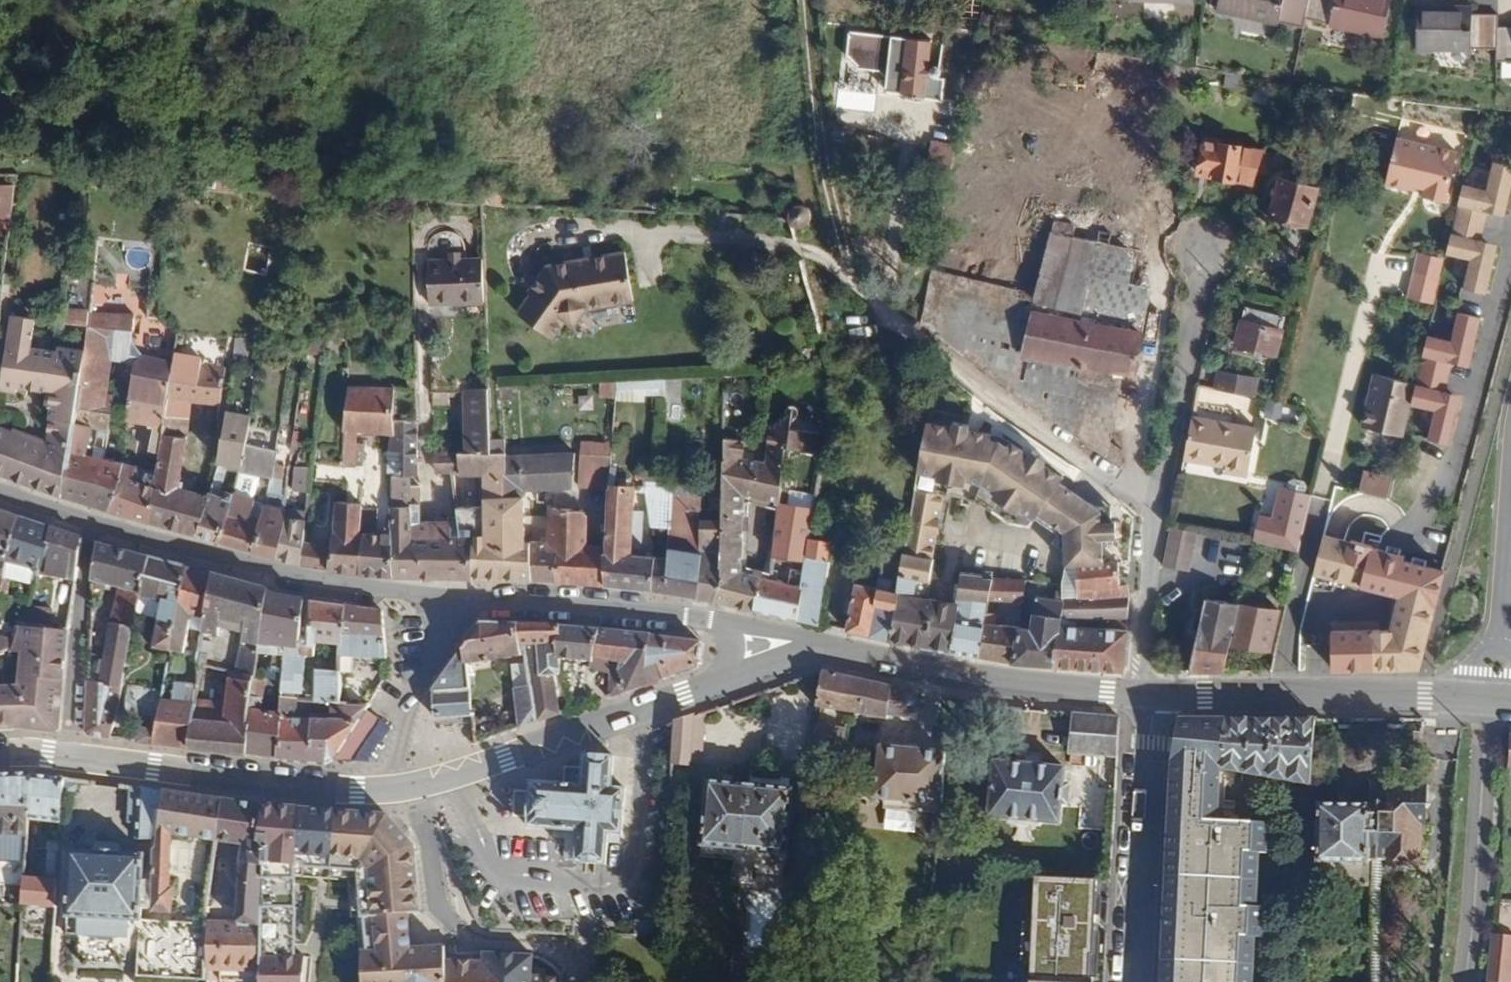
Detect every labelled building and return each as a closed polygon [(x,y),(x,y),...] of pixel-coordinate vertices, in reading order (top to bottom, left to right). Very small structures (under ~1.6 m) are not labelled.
[(1312,0),(1221,0),(1218,13),(1280,26),(1281,23),(1306,29),(1308,19),(1312,0)] [(1395,0),(1312,0),(1308,19),(1332,23),(1330,28),(1386,39),(1395,0)] [(1499,29),(1499,16),(1475,15),(1475,8),(1420,7),(1419,51),(1474,52),(1474,49),(1499,50),(1499,29)] [(1499,29),(1499,50),(1499,62),(1510,62),(1510,28),(1499,29)] [(888,71),(892,35),(850,30),(846,54),(861,67),(888,71)] [(974,49),(977,33),(964,33),(963,49),(974,49)] [(944,72),(941,66),(937,65),(934,66),(931,69),(935,40),(892,35),(888,71),(885,93),(944,101),(947,77),(944,76),(944,72)] [(1184,76),(1185,66),(1176,64),(1174,75),(1184,76)] [(1247,89),(1249,77),(1229,74),(1227,86),(1247,89)] [(1256,184),(1266,151),(1221,146),(1221,140),(1206,139),(1202,175),(1216,176),(1210,210),(1218,210),(1225,215),(1231,178),(1256,184)] [(1449,203),(1461,154),(1399,139),(1388,185),(1411,191),(1412,186),(1429,189),(1426,198),(1449,203)] [(1510,203),(1510,160),(1497,158),(1492,181),(1468,176),(1450,254),(1474,258),(1468,284),(1490,289),(1502,239),(1480,235),(1487,206),(1509,210),(1510,203)] [(1311,225),(1321,189),(1284,178),(1273,214),(1311,225)] [(813,215),(813,212),(811,208),(806,205),(803,204),(799,204),(793,207),(790,211),(791,223),(794,227),(797,228),(808,226),(813,221),(813,215)] [(1059,238),(1039,361),(1139,377),(1147,332),(1085,322),(1097,244),(1059,238)] [(636,302),(627,251),(548,266),(528,292),(532,295),(518,314),(555,340),(567,321),(576,327),(587,309),(636,302)] [(1437,304),(1448,259),(1422,253),(1410,298),(1437,304)] [(486,302),(484,259),(428,261),(430,304),(486,302)] [(1279,358),(1289,317),(1248,307),(1238,348),(1279,358)] [(89,323),(90,312),(90,310),(65,308),(63,321),(89,323)] [(110,429),(116,395),(108,393),(113,361),(114,345),(134,347),(136,313),(90,312),(89,323),(86,349),(76,422),(110,429)] [(86,349),(59,345),(59,350),(32,347),(36,318),(13,314),(3,387),(18,391),(20,384),(53,390),(45,439),(13,427),(12,429),(0,425),(0,472),(64,495),(76,424),(76,422),(86,349)] [(1442,392),(1448,362),(1471,368),(1482,320),(1461,315),(1454,339),(1430,333),(1418,385),(1412,411),(1435,416),(1430,441),(1452,446),(1464,397),(1442,392)] [(261,351),(263,337),(237,337),(236,351),(261,351)] [(325,353),(326,338),(308,338),(306,353),(325,353)] [(142,354),(134,347),(114,345),(113,361),(136,363),(141,363),(142,354)] [(845,361),(842,348),(828,350),(833,365),(836,362),(840,361),(845,361)] [(175,360),(142,354),(141,363),(173,369),(175,362),(175,360)] [(849,370),(848,365),(845,361),(840,361),(836,362),(833,365),(832,370),(836,375),(838,376),(845,375),(848,374),(849,370)] [(222,402),(225,369),(175,362),(173,369),(170,384),(166,415),(190,417),(193,400),(222,402)] [(170,384),(173,369),(141,363),(136,363),(133,383),(143,386),(149,381),(170,384)] [(1259,398),(1262,380),(1220,373),(1218,391),(1259,398)] [(1412,411),(1418,385),(1377,375),(1365,427),(1406,437),(1412,411)] [(682,403),(683,378),(666,379),(666,397),(665,403),(682,403)] [(646,402),(646,390),(656,390),(656,397),(666,397),(666,379),(618,382),(617,398),(617,401),(646,402)] [(166,415),(170,384),(149,381),(143,386),(141,400),(130,398),(126,421),(164,427),(165,418),(166,415)] [(617,398),(618,382),(601,382),(600,397),(617,398)] [(141,400),(143,386),(133,383),(130,398),(141,400)] [(418,420),(418,389),(351,386),(346,429),(358,431),(356,465),(367,465),(364,509),(383,509),(384,533),(364,533),(361,574),(396,576),(393,476),(405,475),(407,451),(392,450),(393,433),(397,433),(397,421),(418,420)] [(492,438),(490,387),(466,389),(469,451),(455,451),(436,453),(437,472),(453,472),(461,471),(462,475),(494,473),(492,438)] [(825,455),(828,434),(823,433),(801,415),(801,412),(799,407),(797,406),(791,406),(788,410),(788,414),(772,425),(766,462),(746,458),(746,440),(725,438),(724,462),(724,475),(724,483),(724,497),(722,572),(713,599),(756,610),(761,574),(744,571),(745,495),(780,503),(789,449),(825,455)] [(243,466),(248,442),(253,416),(228,412),(219,458),(209,494),(222,497),(226,490),(234,492),(237,493),(243,466)] [(1251,478),(1260,429),(1194,417),(1186,461),(1228,468),(1227,473),(1251,478)] [(187,437),(190,420),(165,418),(164,427),(163,434),(187,437)] [(462,535),(459,521),(423,523),(413,524),(411,505),(422,504),(421,486),(411,487),(410,475),(420,474),(418,420),(397,421),(397,433),(393,433),(392,450),(407,451),(405,475),(393,476),(396,576),(473,577),(473,535),(462,535)] [(1062,482),(1064,478),(1046,465),(1048,461),(1035,451),(1032,454),(1004,436),(971,430),(972,424),(956,422),(955,427),(929,422),(905,554),(891,641),(980,656),(984,622),(990,601),(993,578),(985,578),(984,576),(962,574),(961,585),(959,604),(954,603),(927,599),(944,497),(971,502),(985,482),(1022,510),(1036,519),(1039,514),(1062,482)] [(91,455),(96,431),(76,424),(64,495),(93,505),(106,458),(91,455)] [(356,465),(358,431),(346,429),(344,464),(356,465)] [(180,488),(187,437),(163,434),(157,471),(149,520),(195,533),(209,494),(180,488)] [(506,456),(506,438),(492,438),(494,473),(506,473),(506,456)] [(612,466),(614,443),(583,441),(580,487),(611,488),(612,466)] [(275,478),(277,455),(278,449),(248,442),(243,466),(237,493),(234,492),(217,540),(253,551),(265,505),(256,503),(264,476),(272,478),(275,478)] [(575,486),(577,453),(506,456),(506,473),(507,497),(525,496),(525,488),(575,486)] [(285,514),(289,486),(284,485),(287,464),(281,461),(282,457),(277,455),(275,478),(272,478),(267,505),(265,505),(253,551),(277,556),(285,514)] [(122,470),(125,461),(106,458),(93,505),(106,509),(122,470)] [(149,520),(157,471),(125,461),(122,470),(106,509),(149,520)] [(364,509),(367,465),(356,465),(344,464),(319,462),(317,479),(349,482),(349,501),(339,500),(336,530),(334,530),(333,546),(304,540),(301,563),(301,565),(361,574),(364,533),(361,532),(364,509)] [(724,475),(724,462),(715,462),(715,475),(724,475)] [(619,488),(619,467),(612,466),(611,488),(619,488)] [(507,497),(506,473),(494,473),(462,475),(461,471),(453,472),(459,521),(462,535),(473,535),(473,577),(512,579),(507,497)] [(308,498),(311,473),(295,472),(293,496),(308,498)] [(674,523),(676,475),(645,472),(644,490),(651,521),(670,523),(674,523)] [(1391,500),(1395,481),(1366,474),(1362,493),(1391,500)] [(700,553),(702,520),(703,476),(676,475),(674,523),(670,523),(669,557),(659,557),(654,590),(696,596),(703,554),(700,553)] [(986,513),(997,498),(1020,514),(1022,510),(985,482),(971,502),(986,513)] [(1099,507),(1062,482),(1039,514),(1064,530),(1072,523),(1091,522),(1090,513),(1115,513),(1114,506),(1099,507)] [(724,497),(724,483),(714,483),(713,497),(724,497)] [(1301,554),(1315,497),(1309,496),(1310,488),(1308,485),(1297,483),(1294,484),(1292,491),(1284,491),(1277,521),(1262,518),(1255,543),(1301,554)] [(654,590),(659,557),(630,556),(631,549),(633,513),(634,489),(619,488),(611,488),(607,546),(607,551),(603,552),(605,584),(654,590)] [(217,540),(234,492),(226,490),(222,497),(209,494),(195,533),(217,540)] [(526,542),(525,496),(507,497),(512,579),(532,579),(530,542),(526,542)] [(722,572),(724,497),(713,497),(712,521),(702,520),(700,553),(703,554),(696,596),(713,599),(722,572)] [(811,537),(816,509),(780,503),(774,555),(807,561),(811,537)] [(423,523),(422,504),(411,505),(413,524),(423,523)] [(556,580),(555,541),(549,541),(553,509),(544,508),(541,541),(530,542),(532,579),(556,580)] [(588,545),(589,516),(584,510),(553,509),(549,541),(555,541),(556,580),(605,584),(603,552),(607,551),(607,546),(588,545)] [(19,516),(0,510),(0,577),(3,578),(6,563),(19,516)] [(645,550),(646,514),(633,513),(631,549),(645,550)] [(1105,563),(1104,539),(1120,538),(1119,522),(1115,521),(1115,513),(1090,513),(1091,522),(1072,523),(1064,530),(1068,564),(1105,563)] [(304,540),(305,518),(285,514),(277,556),(301,563),(304,540)] [(36,572),(50,526),(19,516),(6,563),(36,572)] [(75,583),(84,537),(50,526),(36,572),(35,575),(51,578),(75,583)] [(1191,573),(1200,531),(1173,526),(1165,567),(1191,573)] [(820,625),(833,540),(811,537),(807,561),(806,568),(800,621),(820,625)] [(1369,591),(1378,553),(1325,542),(1316,580),(1369,591)] [(140,594),(148,558),(96,544),(90,581),(118,588),(140,594)] [(891,641),(905,554),(886,549),(881,576),(895,578),(892,592),(879,589),(858,585),(849,631),(891,641)] [(1380,593),(1387,555),(1378,553),(1369,591),(1380,593)] [(1398,597),(1407,559),(1387,555),(1380,593),(1398,597)] [(170,653),(186,568),(148,558),(140,594),(139,596),(162,602),(158,617),(157,622),(159,623),(154,649),(170,653)] [(36,572),(6,563),(3,578),(0,589),(0,595),(9,597),(11,580),(31,587),(35,575),(36,572)] [(1123,584),(1121,563),(1105,563),(1068,564),(1064,573),(1064,586),(1065,600),(1131,595),(1129,583),(1123,584)] [(1446,573),(1408,564),(1406,571),(1444,580),(1446,573)] [(800,621),(806,568),(794,567),(791,583),(761,574),(756,610),(800,621)] [(202,636),(212,574),(186,568),(170,653),(186,655),(192,617),(202,619),(200,635),(202,636)] [(1423,671),(1444,580),(1406,571),(1400,597),(1405,598),(1399,633),(1392,633),(1383,672),(1423,671)] [(259,647),(267,594),(267,589),(212,574),(202,636),(219,638),(220,631),(242,635),(240,649),(258,652),(259,647)] [(892,592),(895,578),(881,576),(879,589),(892,592)] [(1025,602),(1027,579),(993,578),(990,601),(1025,602)] [(1055,666),(1058,630),(1062,630),(1065,600),(1064,586),(1058,586),(1058,600),(1038,597),(1032,628),(1019,627),(1012,663),(1055,666)] [(139,596),(140,594),(118,588),(108,623),(133,628),(135,611),(139,596)] [(299,649),(303,599),(267,594),(259,647),(271,648),(271,667),(283,670),(284,648),(299,649)] [(1129,618),(1131,595),(1065,600),(1062,630),(1058,630),(1055,666),(1125,672),(1128,631),(1078,626),(1079,618),(1129,618)] [(158,617),(162,602),(139,596),(135,611),(158,617)] [(339,646),(343,604),(303,599),(299,649),(284,648),(283,670),(281,694),(304,695),(307,650),(315,650),(316,645),(339,646)] [(1233,646),(1242,604),(1209,599),(1191,673),(1227,673),(1233,646)] [(388,661),(382,609),(343,604),(339,646),(338,659),(388,661)] [(1273,652),(1283,610),(1242,604),(1233,646),(1238,647),(1238,653),(1254,654),(1255,649),(1273,652)] [(53,630),(53,609),(25,606),(19,624),(19,627),(53,630)] [(19,627),(19,624),(0,619),(0,655),(10,653),(19,627)] [(1012,663),(1019,627),(984,622),(980,656),(1012,663)] [(122,686),(133,628),(108,623),(99,683),(86,681),(84,734),(87,738),(109,740),(122,686)] [(522,657),(521,645),(516,625),(481,623),(463,649),(465,667),(522,657)] [(560,642),(560,626),(516,625),(521,645),(523,644),(538,643),(560,642)] [(589,662),(598,630),(560,626),(560,642),(538,643),(540,656),(559,655),(560,660),(589,662)] [(68,631),(53,630),(19,627),(10,653),(20,653),(29,653),(25,692),(0,693),(0,730),(26,729),(55,733),(60,731),(68,631)] [(699,667),(702,640),(598,630),(589,662),(589,669),(610,674),(608,698),(699,667)] [(1350,672),(1360,633),(1336,633),(1336,671),(1350,672)] [(1383,672),(1392,633),(1360,633),(1350,672),(1383,672)] [(560,660),(559,655),(540,656),(538,643),(523,644),(530,686),(537,724),(561,715),(555,678),(561,672),(560,660)] [(257,660),(258,652),(240,649),(239,656),(257,660)] [(465,667),(463,649),(432,692),(469,691),(465,667)] [(29,653),(20,653),(17,684),(0,685),(0,693),(25,692),(29,653)] [(254,676),(257,660),(239,656),(235,672),(254,676)] [(254,676),(235,672),(229,670),(228,680),(253,683),(254,676)] [(855,712),(857,677),(821,670),(813,706),(855,712)] [(347,705),(346,671),(318,671),(317,703),(331,704),(347,705)] [(909,749),(912,716),(917,690),(857,677),(855,712),(854,716),(850,715),(845,766),(878,772),(874,798),(883,799),(942,802),(944,751),(909,749)] [(245,756),(250,708),(253,683),(228,680),(225,704),(194,701),(194,704),(188,750),(245,756)] [(156,728),(163,691),(127,682),(124,714),(150,719),(148,727),(156,728)] [(188,750),(194,704),(185,704),(186,688),(187,683),(173,682),(172,702),(165,702),(165,691),(163,691),(156,728),(152,746),(188,750)] [(537,724),(530,686),(514,689),(519,730),(537,724)] [(194,701),(196,688),(186,688),(185,704),(194,704),(194,701)] [(472,716),(469,691),(432,692),(434,720),(447,718),(453,718),(472,716)] [(335,760),(367,711),(370,707),(347,705),(331,704),(330,718),(298,717),(299,701),(280,698),(279,713),(275,759),(325,764),(335,760)] [(275,759),(279,713),(250,708),(245,756),(275,759)] [(353,764),(382,721),(367,711),(335,760),(353,764)] [(478,721),(487,745),(514,734),(505,711),(478,721)] [(1117,759),(1119,717),(1074,713),(1070,753),(1099,754),(1098,784),(1117,786),(1119,783),(1117,759)] [(690,765),(693,717),(674,721),(671,765),(690,765)] [(1247,823),(1218,822),(1221,769),(1218,768),(1226,721),(1181,720),(1173,760),(1163,981),(1240,981),(1242,937),(1243,908),(1246,853),(1247,823)] [(1311,786),(1315,721),(1226,721),(1218,768),(1221,769),(1233,770),(1311,786)] [(840,763),(844,727),(817,723),(809,758),(840,763)] [(152,746),(156,728),(148,727),(139,725),(134,744),(152,746)] [(623,831),(626,787),(613,787),(615,754),(584,752),(583,766),(581,784),(563,783),(531,781),(531,789),(516,789),(516,795),(515,802),(515,808),(514,815),(528,816),(528,827),(578,830),(576,862),(607,864),(609,841),(622,842),(623,831)] [(1067,801),(1068,791),(1062,790),(1064,765),(996,758),(990,814),(1059,820),(1061,800),(1067,801)] [(581,784),(583,766),(564,765),(563,783),(581,784)] [(791,786),(792,776),(751,772),(750,782),(791,786)] [(30,774),(0,775),(0,835),(27,836),(27,831),(30,774)] [(33,820),(37,775),(30,774),(27,831),(33,831),(33,820)] [(60,822),(65,778),(37,775),(33,820),(60,822)] [(787,853),(794,786),(791,786),(750,782),(707,778),(700,844),(743,849),(787,853)] [(156,841),(162,790),(130,786),(128,821),(136,822),(134,838),(151,840),(156,841)] [(1428,827),(1429,787),(1389,786),(1388,806),(1318,805),(1317,887),(1333,887),(1333,889),(1336,895),(1341,898),(1348,897),(1352,893),(1353,888),(1369,888),(1369,864),(1383,864),(1422,865),(1422,827),(1428,827)] [(203,838),(207,796),(162,790),(156,841),(169,842),(169,837),(203,838)] [(215,840),(221,798),(207,796),(203,838),(215,840)] [(256,844),(260,804),(221,798),(215,840),(242,843),(237,878),(235,924),(260,925),(262,845),(256,844)] [(941,811),(942,802),(883,799),(882,806),(941,811)] [(413,843),(386,815),(260,804),(256,844),(262,845),(260,925),(259,969),(259,981),(303,981),(303,974),(306,973),(306,957),(295,957),(295,877),(295,871),(348,876),(358,876),(362,917),(364,917),(367,952),(360,952),(362,981),(563,981),(561,976),(544,967),(532,966),(533,954),(473,952),(473,961),(473,964),(446,963),(446,959),(447,946),(441,945),(410,947),(407,913),(420,912),(416,852),(413,843)] [(1268,853),(1269,825),(1247,823),(1246,853),(1268,853)] [(169,858),(169,842),(156,841),(155,855),(169,858)] [(153,912),(155,855),(150,855),(150,861),(143,861),(143,854),(71,850),(66,935),(128,938),(129,922),(139,921),(139,909),(145,909),(146,911),(153,912)] [(168,887),(169,858),(155,855),(153,912),(171,913),(173,888),(168,887)] [(1500,859),(1498,879),(1510,879),(1510,860),(1500,859)] [(1383,947),(1383,864),(1369,864),(1369,888),(1369,947),(1383,947)] [(348,881),(348,876),(295,871),(295,877),(348,881)] [(54,908),(57,880),(23,876),(22,877),(22,886),(21,902),(21,905),(54,908)] [(362,917),(358,876),(348,876),(348,881),(351,918),(362,917)] [(1098,882),(1032,879),(1030,923),(1025,923),(1023,964),(1026,964),(1025,981),(1093,981),(1098,882)] [(21,902),(22,886),(9,885),(8,902),(21,902)] [(1264,937),(1265,909),(1243,908),(1242,937),(1264,937)] [(636,920),(636,930),(654,931),(654,921),(636,920)] [(259,969),(260,925),(235,924),(206,922),(205,968),(259,969)] [(1493,934),(1488,981),(1510,981),(1510,936),(1493,934)]
